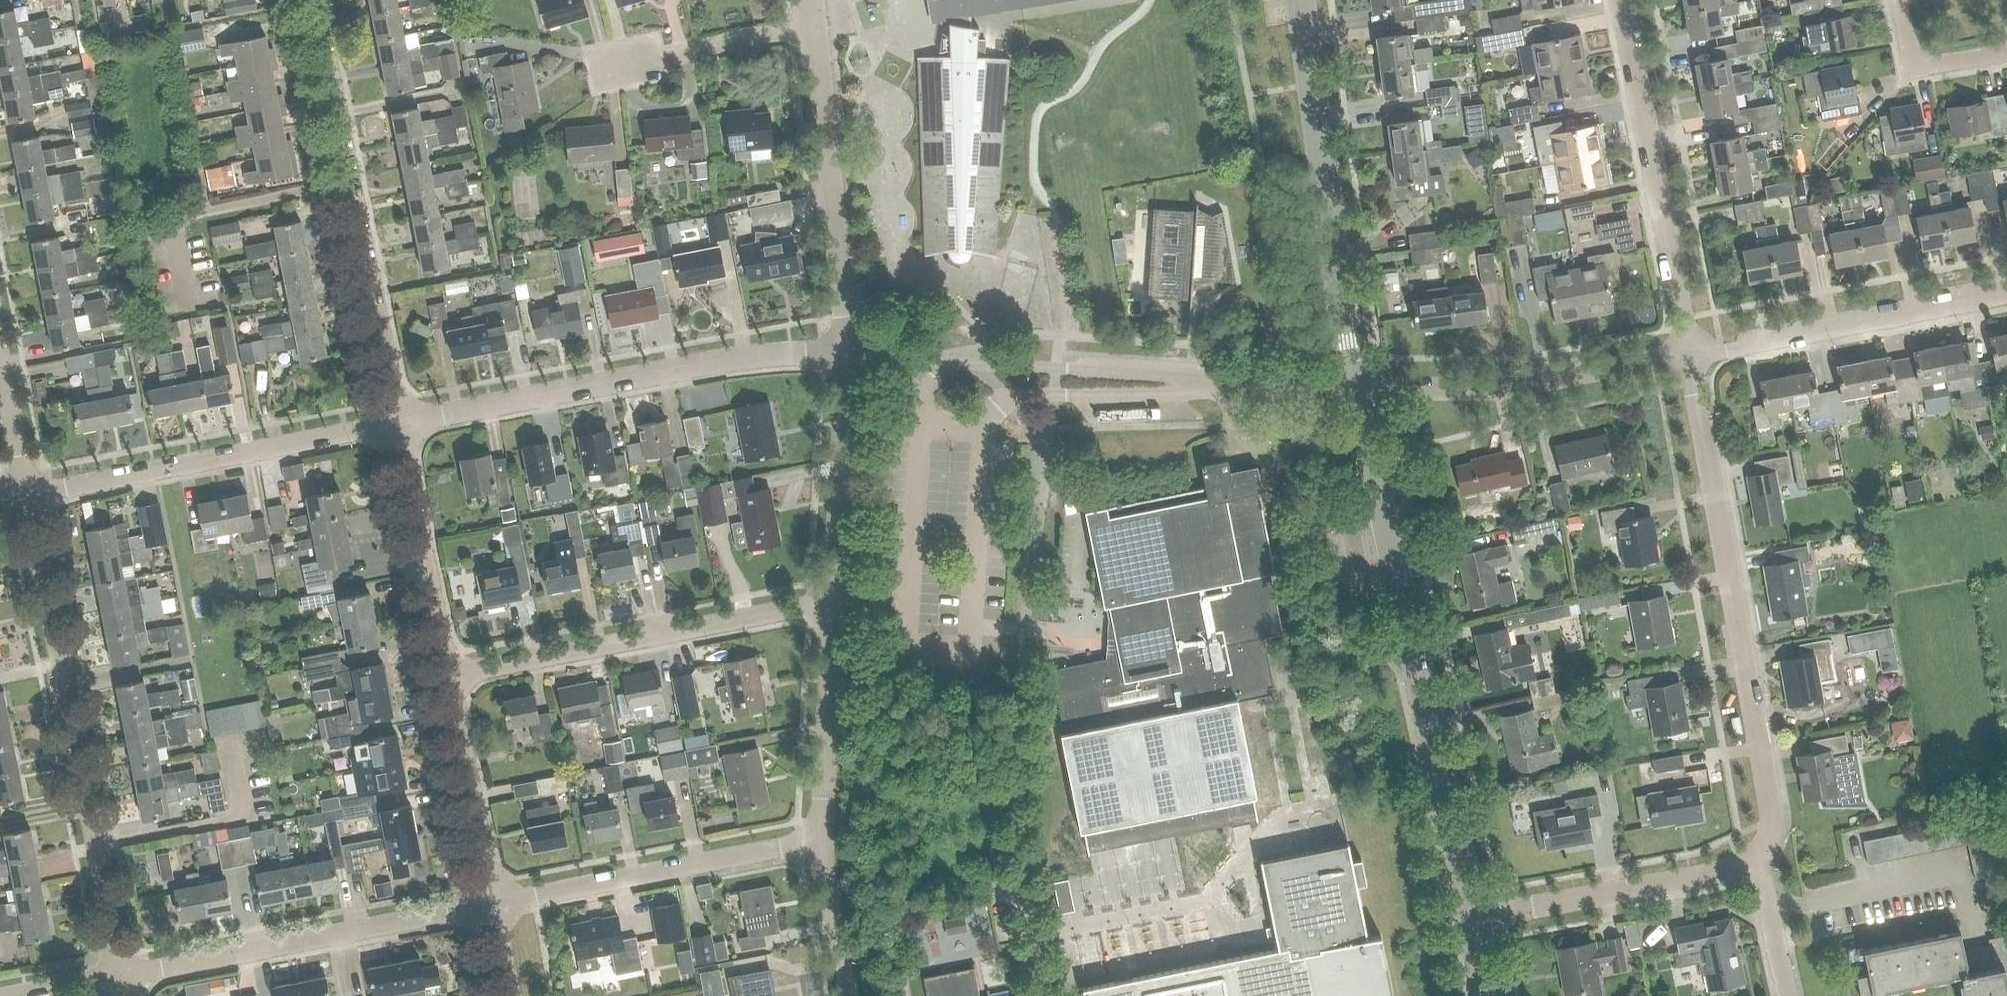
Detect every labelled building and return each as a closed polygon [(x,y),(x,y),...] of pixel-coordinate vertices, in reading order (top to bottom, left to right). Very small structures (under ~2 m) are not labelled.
[(256,0),(233,0),(224,2),(226,15),(257,9),(256,0)] [(373,12),(399,7),(397,0),(370,0),(373,12)] [(584,0),(540,0),(547,27),(588,15),(584,0)] [(1010,59),(976,56),(978,30),(979,29),(971,27),(969,15),(1057,0),(930,0),(932,13),(950,10),(952,24),(949,23),(952,56),(917,57),(917,58),(920,58),(927,254),(924,255),(925,256),(949,251),(949,253),(950,255),(951,257),(953,258),(954,260),(956,261),(958,261),(960,262),(962,262),(964,261),(965,260),(967,259),(968,258),(970,257),(971,255),(971,253),(972,251),(995,257),(996,256),(993,255),(1007,60),(1010,60),(1010,59)] [(1373,10),(1403,7),(1403,5),(1406,5),(1405,0),(1371,0),(1373,10)] [(1470,0),(1434,0),(1413,3),(1415,20),(1444,16),(1472,13),(1470,0)] [(1521,10),(1532,8),(1533,9),(1581,0),(1520,0),(1521,10)] [(1738,4),(1737,0),(1684,0),(1686,13),(1738,4)] [(1804,14),(1843,6),(1842,0),(1790,0),(1793,16),(1804,14)] [(430,1),(410,5),(413,19),(433,15),(430,1)] [(1738,4),(1686,13),(1691,39),(1723,33),(1721,16),(1739,13),(1738,4)] [(1845,18),(1843,6),(1804,14),(1808,37),(1804,38),(1804,37),(1803,37),(1806,54),(1819,51),(1819,52),(1856,45),(1851,17),(1845,18)] [(378,38),(404,33),(399,7),(373,12),(378,38)] [(0,11),(0,39),(20,35),(32,33),(52,29),(50,16),(17,23),(15,8),(0,11)] [(202,10),(191,12),(193,21),(204,19),(202,10)] [(150,29),(146,12),(132,15),(136,32),(150,29)] [(1490,19),(1493,34),(1521,29),(1518,14),(1490,19)] [(1444,16),(1415,20),(1417,34),(1446,30),(1444,16)] [(468,17),(460,24),(469,34),(477,26),(468,17)] [(1783,30),(1781,19),(1764,22),(1766,33),(1783,30)] [(117,35),(114,20),(100,23),(103,37),(117,35)] [(1738,43),(1764,37),(1762,25),(1735,30),(1738,43)] [(180,32),(184,52),(207,47),(203,28),(180,32)] [(53,31),(52,29),(32,33),(34,46),(55,42),(53,31)] [(1521,29),(1493,34),(1475,37),(1478,53),(1524,44),(1521,29)] [(378,38),(383,65),(455,51),(453,38),(418,44),(419,47),(407,50),(404,33),(378,38)] [(1406,34),(1377,38),(1381,68),(1414,64),(1414,63),(1426,61),(1433,60),(1432,47),(1412,50),(1410,35),(1406,36),(1406,34)] [(0,39),(0,67),(25,62),(20,35),(0,39)] [(240,65),(275,58),(273,48),(269,49),(266,36),(222,44),(224,56),(238,53),(240,65)] [(1532,46),(1537,73),(1584,64),(1579,37),(1532,46)] [(1764,37),(1738,43),(1740,55),(1767,50),(1764,37)] [(1696,65),(1701,91),(1751,82),(1749,71),(1731,74),(1728,59),(1740,56),(1740,55),(1738,43),(1716,47),(1719,60),(1696,65)] [(414,87),(412,72),(423,70),(424,71),(444,67),(444,68),(446,78),(460,75),(455,51),(383,65),(388,92),(414,87)] [(521,112),(539,108),(529,61),(511,65),(508,51),(479,57),(482,73),(496,70),(505,114),(502,115),(505,130),(524,126),(521,112)] [(228,81),(230,91),(275,82),(273,69),(277,68),(275,58),(240,65),(243,78),(228,81)] [(1414,64),(1381,68),(1385,97),(1413,94),(1413,92),(1418,92),(1415,71),(1427,69),(1426,61),(1414,63),(1414,64)] [(25,62),(0,67),(5,94),(31,89),(63,82),(63,84),(74,82),(72,71),(61,74),(60,69),(40,73),(28,76),(25,62)] [(1532,105),(1508,110),(1511,124),(1539,119),(1537,106),(1545,105),(1544,101),(1590,93),(1584,64),(1537,73),(1540,88),(1529,90),(1532,105)] [(1849,66),(1804,74),(1808,98),(1819,97),(1824,122),(1862,115),(1860,100),(1856,101),(1849,66)] [(46,100),(45,100),(66,96),(63,84),(63,82),(31,89),(5,94),(11,121),(36,116),(33,103),(46,100)] [(185,84),(188,98),(198,96),(195,82),(185,84)] [(247,100),(249,111),(285,104),(283,94),(278,95),(275,82),(230,91),(233,102),(247,100)] [(1751,82),(1701,91),(1706,117),(1737,111),(1734,95),(1753,91),(1751,82)] [(1453,86),(1425,90),(1427,105),(1441,103),(1455,101),(1457,101),(1455,86),(1453,86)] [(1995,95),(2003,135),(2006,134),(2006,93),(1995,95)] [(2003,135),(1995,95),(1984,97),(1984,101),(1947,109),(1953,137),(1975,132),(1977,140),(2003,135)] [(202,111),(199,97),(187,100),(189,114),(202,111)] [(93,113),(90,100),(66,105),(68,117),(93,113)] [(1455,101),(1441,103),(1443,119),(1459,116),(1457,101),(1455,101)] [(1752,121),(1778,116),(1775,103),(1749,108),(1752,121)] [(1892,114),(1879,117),(1886,156),(1925,149),(1924,141),(1925,141),(1918,103),(1891,109),(1892,114)] [(238,127),(240,137),(284,128),(282,116),(287,115),(285,104),(249,111),(251,124),(238,127)] [(1483,104),(1463,107),(1467,130),(1486,127),(1483,104)] [(435,132),(455,129),(469,126),(465,105),(452,107),(453,115),(433,119),(422,121),(419,108),(393,113),(398,140),(435,132)] [(752,148),(773,146),(769,112),(742,115),(741,110),(726,112),(730,150),(735,149),(736,159),(753,157),(752,148)] [(690,129),(688,115),(645,120),(649,149),(677,146),(679,160),(706,157),(702,128),(690,129)] [(1778,116),(1752,121),(1754,134),(1780,129),(1778,116)] [(74,122),(77,134),(95,131),(93,119),(74,122)] [(1392,153),(1441,147),(1440,140),(1424,142),(1422,121),(1419,121),(1419,120),(1388,124),(1392,153)] [(1561,121),(1533,126),(1540,165),(1542,165),(1555,162),(1602,153),(1597,126),(1563,132),(1561,121)] [(615,157),(612,124),(568,128),(571,161),(615,157)] [(1513,124),(1489,129),(1492,147),(1516,143),(1513,124)] [(256,144),(259,157),(294,150),(292,139),(286,140),(284,128),(240,137),(242,147),(256,144)] [(438,145),(438,146),(458,143),(455,129),(435,132),(398,140),(403,166),(429,161),(427,147),(438,145)] [(20,167),(46,162),(46,163),(78,156),(75,143),(43,149),(40,135),(15,140),(20,167)] [(1837,135),(1815,160),(1826,170),(1847,145),(1837,135)] [(1710,143),(1715,169),(1766,160),(1764,150),(1745,153),(1742,137),(1710,143)] [(218,161),(215,143),(200,146),(203,163),(218,161)] [(1459,145),(1441,147),(1392,153),(1396,183),(1410,181),(1412,196),(1444,191),(1441,175),(1429,177),(1427,158),(1442,156),(1443,162),(1461,159),(1459,145)] [(261,170),(247,173),(249,184),(293,175),(299,174),(296,160),(294,150),(259,157),(261,170)] [(1601,154),(1554,163),(1560,192),(1606,183),(1601,154)] [(1945,178),(1941,154),(1912,159),(1916,183),(1945,178)] [(1766,160),(1715,169),(1720,195),(1751,189),(1748,173),(1768,170),(1766,160)] [(408,193),(434,188),(466,181),(464,169),(444,172),(432,175),(429,161),(403,166),(408,193)] [(709,178),(707,161),(690,163),(691,179),(709,178)] [(81,169),(61,173),(49,175),(46,163),(46,162),(20,167),(26,193),(83,182),(81,169)] [(220,167),(206,169),(211,191),(224,188),(220,167)] [(628,168),(616,169),(619,197),(631,195),(628,168)] [(1998,202),(1992,170),(1980,172),(1984,198),(1986,210),(2004,207),(2006,225),(2006,200),(1998,202)] [(1984,198),(1980,172),(1967,174),(1972,200),(1984,198)] [(1821,187),(1823,195),(1837,192),(1834,178),(1826,180),(1821,187)] [(1804,179),(1793,181),(1795,196),(1806,194),(1804,179)] [(1947,244),(1938,193),(1935,180),(1926,182),(1932,214),(1916,217),(1923,248),(1947,244)] [(466,181),(434,188),(408,193),(413,219),(440,214),(437,200),(448,198),(448,200),(468,197),(466,181)] [(1790,181),(1764,186),(1767,199),(1792,195),(1790,181)] [(54,201),(86,195),(83,182),(26,193),(31,220),(57,215),(54,201)] [(1905,186),(1893,188),(1898,215),(1910,212),(1905,186)] [(1507,218),(1505,204),(1504,200),(1502,187),(1493,189),(1494,203),(1498,221),(1507,218)] [(746,202),(743,188),(727,191),(730,205),(746,202)] [(748,194),(750,206),(782,200),(780,188),(748,194)] [(1893,188),(1880,191),(1885,217),(1898,215),(1893,188)] [(1948,191),(1938,193),(1947,244),(1974,239),(1968,207),(1952,210),(1948,191)] [(620,207),(633,206),(631,195),(619,197),(620,207)] [(1860,196),(1850,198),(1862,260),(1888,255),(1885,243),(1882,224),(1866,227),(1862,207),(1860,196)] [(1533,198),(1505,204),(1507,218),(1522,216),(1536,213),(1533,198)] [(1845,231),(1830,234),(1833,252),(1836,265),(1862,260),(1850,198),(1839,200),(1845,231)] [(790,200),(770,204),(773,220),(793,217),(790,200)] [(1734,206),(1737,225),(1763,220),(1760,201),(1734,206)] [(1196,211),(1154,208),(1148,297),(1190,300),(1190,307),(1191,308),(1192,287),(1211,280),(1236,282),(1223,211),(1210,217),(1197,211),(1198,203),(1197,203),(1196,211)] [(1808,205),(1806,205),(1811,231),(1824,229),(1819,203),(1808,205)] [(1566,224),(1594,219),(1591,204),(1563,210),(1566,224)] [(1796,207),(1794,207),(1799,234),(1811,231),(1806,205),(1796,207)] [(1535,214),(1539,230),(1565,223),(1561,208),(1535,214)] [(706,216),(711,242),(730,238),(725,212),(706,216)] [(419,246),(445,240),(440,214),(413,219),(419,246)] [(1507,218),(1512,246),(1527,243),(1522,216),(1507,218)] [(1628,219),(1614,222),(1617,236),(1620,249),(1634,247),(1628,219)] [(282,254),(307,248),(302,221),(277,226),(279,239),(267,241),(267,243),(247,247),(250,260),(282,254)] [(240,222),(212,228),(215,241),(243,236),(240,222)] [(457,239),(478,235),(475,222),(455,225),(457,239)] [(667,224),(652,227),(654,239),(669,236),(667,224)] [(1764,226),(1774,276),(1800,271),(1794,241),(1779,244),(1775,224),(1764,226)] [(1774,276),(1764,226),(1755,228),(1759,248),(1743,251),(1749,281),(1774,276)] [(1410,251),(1440,247),(1438,231),(1408,235),(1410,251)] [(592,238),(595,260),(646,255),(643,232),(592,238)] [(775,235),(775,234),(757,234),(757,235),(758,235),(757,244),(743,246),(748,273),(750,280),(769,276),(801,270),(798,253),(795,254),(792,237),(775,240),(774,235),(775,235)] [(478,235),(457,239),(445,241),(445,240),(419,246),(424,273),(450,267),(447,254),(480,248),(478,235)] [(96,243),(63,249),(60,236),(35,241),(40,268),(65,263),(77,260),(98,257),(96,243)] [(579,246),(560,250),(566,285),(585,282),(579,246)] [(1440,247),(1410,251),(1412,266),(1442,262),(1440,247)] [(307,248),(282,254),(288,280),(313,275),(307,248)] [(725,274),(720,248),(674,257),(680,287),(698,283),(697,280),(725,274)] [(1587,257),(1589,267),(1575,270),(1583,317),(1611,312),(1606,287),(1619,285),(1612,252),(1587,257)] [(527,263),(525,253),(512,255),(513,265),(527,263)] [(1492,254),(1477,256),(1481,284),(1496,282),(1492,254)] [(511,267),(509,255),(500,256),(502,268),(511,267)] [(101,270),(98,257),(77,260),(80,274),(101,270)] [(673,269),(670,257),(660,259),(662,271),(673,269)] [(659,259),(633,264),(638,290),(653,287),(654,297),(666,294),(659,259)] [(40,268),(45,294),(70,290),(68,276),(80,274),(77,260),(65,263),(40,268)] [(1583,317),(1575,270),(1556,274),(1554,264),(1531,269),(1538,301),(1551,299),(1556,323),(1583,317)] [(252,274),(255,287),(276,282),(273,270),(252,274)] [(1383,272),(1385,290),(1400,289),(1398,271),(1383,272)] [(250,287),(248,273),(222,278),(225,292),(250,287)] [(313,275),(288,280),(293,307),(318,302),(313,275)] [(469,290),(467,280),(446,284),(447,294),(469,290)] [(276,282),(255,287),(258,300),(279,295),(276,282)] [(606,296),(612,327),(658,318),(654,297),(653,287),(638,290),(606,296)] [(1424,300),(1412,301),(1415,330),(1452,325),(1448,297),(1447,287),(1423,290),(1424,300)] [(558,294),(560,307),(534,311),(538,338),(560,334),(560,336),(583,332),(579,311),(590,309),(587,289),(558,294)] [(70,290),(45,294),(51,321),(76,316),(70,290)] [(1452,325),(1487,320),(1484,292),(1448,297),(1452,325)] [(88,314),(108,310),(106,296),(85,300),(88,314)] [(472,308),(473,314),(474,314),(481,352),(508,347),(505,332),(518,329),(513,300),(472,308)] [(296,319),(283,322),(262,326),(265,338),(265,340),(324,328),(318,302),(293,307),(296,319)] [(449,326),(444,302),(429,305),(433,329),(449,326)] [(111,322),(108,310),(88,314),(90,326),(111,322)] [(88,314),(76,316),(51,321),(56,348),(81,343),(78,329),(90,326),(88,314)] [(474,314),(473,314),(462,316),(464,326),(448,329),(453,357),(481,352),(474,314)] [(180,336),(178,321),(165,324),(167,339),(180,336)] [(96,332),(99,345),(130,336),(126,324),(96,332)] [(221,363),(237,360),(230,324),(214,327),(221,363)] [(265,338),(251,341),(255,361),(269,358),(268,353),(300,346),(304,361),(329,355),(324,328),(265,340),(265,338)] [(1989,401),(1997,399),(1994,385),(2006,383),(2006,369),(2006,366),(2006,333),(1990,337),(1995,359),(1982,362),(1989,401)] [(1939,347),(1945,378),(1946,387),(1962,384),(1963,391),(1959,391),(1963,410),(1989,405),(1989,401),(1982,362),(1971,364),(1966,341),(1939,347)] [(217,376),(210,344),(197,347),(203,379),(208,404),(235,398),(230,374),(217,376)] [(1946,387),(1945,378),(1939,347),(1914,351),(1918,374),(1905,377),(1910,401),(1948,394),(1946,387)] [(171,352),(175,372),(177,384),(182,409),(208,404),(203,379),(188,382),(186,370),(187,370),(183,349),(171,352)] [(108,350),(93,352),(96,366),(97,366),(107,423),(135,418),(130,393),(115,396),(112,384),(114,384),(111,363),(108,350)] [(93,352),(66,358),(69,373),(83,370),(83,369),(96,366),(93,352)] [(161,374),(163,387),(150,389),(155,414),(182,409),(177,384),(175,372),(171,352),(158,354),(162,374),(161,374)] [(1910,401),(1905,377),(1894,379),(1890,356),(1863,361),(1869,393),(1885,390),(1887,405),(1910,401)] [(1869,393),(1863,361),(1837,366),(1841,388),(1828,391),(1833,417),(1835,425),(1858,420),(1853,396),(1869,393)] [(83,369),(83,370),(87,390),(88,389),(90,401),(75,404),(80,429),(107,423),(97,366),(96,366),(83,369)] [(1787,376),(1793,408),(1807,405),(1810,421),(1833,417),(1828,391),(1816,393),(1812,371),(1787,376)] [(1777,411),(1793,408),(1787,376),(1760,381),(1764,404),(1753,406),(1760,442),(1774,439),(1772,427),(1780,426),(1777,411)] [(746,460),(779,454),(769,402),(736,408),(746,460)] [(699,416),(683,419),(688,445),(704,442),(699,416)] [(628,444),(632,464),(648,461),(646,454),(661,451),(661,453),(664,465),(674,462),(672,451),(673,450),(667,419),(639,424),(643,441),(628,444)] [(1996,437),(1994,424),(1977,428),(1980,440),(1996,437)] [(1914,425),(1905,426),(1907,438),(1916,436),(1914,425)] [(612,456),(607,430),(579,436),(586,472),(602,468),(605,485),(629,481),(624,453),(612,456)] [(1613,466),(1606,434),(1556,446),(1563,478),(1613,466)] [(555,475),(548,442),(522,447),(529,482),(545,479),(550,501),(572,497),(567,473),(555,475)] [(1480,459),(1456,466),(1462,493),(1510,482),(1511,487),(1526,484),(1521,459),(1506,462),(1504,452),(1480,457),(1480,459)] [(495,480),(490,454),(461,459),(467,494),(487,490),(490,506),(510,502),(505,478),(495,480)] [(690,454),(676,457),(682,489),(696,486),(690,454)] [(1801,454),(1792,455),(1796,477),(1805,476),(1801,454)] [(1760,475),(1748,477),(1757,525),(1782,520),(1776,486),(1793,483),(1788,456),(1758,462),(1760,475)] [(1272,693),(1271,693),(1270,687),(1274,687),(1265,637),(1283,633),(1271,573),(1275,573),(1258,493),(1262,492),(1257,466),(1230,472),(1228,458),(1201,464),(1206,487),(1086,511),(1105,607),(1109,606),(1112,623),(1106,659),(1066,669),(1065,664),(1064,665),(1067,680),(1058,681),(1061,693),(1056,694),(1064,733),(1060,733),(1080,830),(1080,833),(1084,832),(1088,854),(1090,854),(1089,850),(1256,817),(1257,820),(1258,820),(1253,798),(1257,798),(1238,701),(1273,694),(1272,693)] [(1847,480),(1844,465),(1833,467),(1835,482),(1847,480)] [(2000,482),(1998,471),(1983,474),(1985,485),(2000,482)] [(750,549),(780,543),(769,488),(754,491),(751,477),(697,488),(697,490),(700,504),(704,524),(728,519),(723,498),(739,495),(744,520),(731,523),(736,548),(749,546),(750,549)] [(1925,500),(1921,478),(1904,481),(1908,503),(1925,500)] [(1563,482),(1550,485),(1557,514),(1569,511),(1563,482)] [(297,526),(312,523),(312,521),(346,514),(342,490),(308,497),(311,514),(295,517),(297,526)] [(697,490),(685,492),(688,506),(700,504),(697,490)] [(248,493),(224,498),(230,531),(243,529),(246,543),(269,539),(265,516),(253,519),(248,493)] [(589,496),(577,498),(579,509),(591,507),(589,496)] [(649,496),(637,499),(642,525),(654,522),(649,496)] [(230,531),(224,498),(200,503),(205,528),(192,531),(196,553),(220,548),(217,534),(230,531)] [(573,501),(561,503),(563,511),(575,508),(573,501)] [(114,525),(89,530),(94,557),(152,546),(164,544),(168,543),(160,502),(137,506),(143,534),(141,534),(129,537),(126,523),(114,525)] [(616,505),(620,524),(636,521),(632,502),(616,505)] [(283,505),(268,508),(272,530),(287,528),(283,505)] [(517,520),(515,507),(501,510),(503,523),(517,520)] [(1649,517),(1630,521),(1627,507),(1602,512),(1605,530),(1620,528),(1627,565),(1657,560),(1649,517)] [(681,538),(662,541),(667,568),(698,562),(694,536),(698,535),(694,513),(677,516),(681,538)] [(93,514),(85,516),(87,523),(95,522),(93,514)] [(301,550),(317,546),(317,544),(351,538),(346,514),(312,521),(312,523),(315,537),(299,540),(301,550)] [(1578,516),(1567,517),(1569,531),(1580,529),(1578,516)] [(1513,540),(1556,531),(1553,519),(1510,529),(1513,540)] [(615,551),(599,554),(604,580),(635,574),(630,549),(642,547),(637,520),(636,521),(620,524),(610,526),(615,551)] [(581,525),(567,527),(569,539),(558,541),(561,558),(543,561),(548,591),(580,585),(575,558),(587,556),(581,525)] [(356,561),(351,538),(317,544),(317,546),(320,561),(304,564),(309,587),(334,582),(331,566),(356,561)] [(286,552),(284,541),(271,543),(273,554),(286,552)] [(482,572),(482,574),(476,575),(483,610),(507,606),(506,600),(522,597),(516,570),(528,568),(523,542),(505,545),(510,567),(482,572)] [(1508,562),(1504,545),(1457,554),(1469,607),(1500,600),(1501,605),(1517,601),(1512,580),(1497,584),(1493,566),(1508,562)] [(152,546),(94,557),(99,585),(125,579),(122,567),(135,564),(135,563),(155,559),(152,546)] [(1774,618),(1806,612),(1802,587),(1812,585),(1810,573),(1800,575),(1797,563),(1809,561),(1807,546),(1775,552),(1778,565),(1765,567),(1774,618)] [(271,550),(256,552),(259,575),(274,573),(271,550)] [(125,579),(99,585),(104,610),(162,599),(160,586),(140,590),(138,577),(125,579)] [(277,595),(274,582),(258,585),(260,598),(277,595)] [(302,596),(305,609),(328,605),(334,619),(336,627),(378,618),(374,598),(372,598),(371,593),(341,599),(337,600),(335,589),(302,596)] [(1617,591),(1579,598),(1581,609),(1619,603),(1617,591)] [(1672,641),(1663,596),(1630,603),(1638,647),(1672,641)] [(162,599),(104,610),(110,637),(147,629),(145,616),(165,612),(162,599)] [(1568,603),(1525,614),(1528,625),(1571,615),(1568,603)] [(465,604),(453,606),(455,618),(467,616),(465,604)] [(378,618),(336,627),(338,636),(348,634),(352,650),(381,645),(380,640),(382,639),(378,618)] [(167,626),(147,629),(110,637),(115,663),(141,658),(138,645),(170,639),(167,626)] [(1850,653),(1877,648),(1894,644),(1890,626),(1847,635),(1850,653)] [(1517,681),(1517,680),(1534,675),(1527,645),(1510,649),(1505,628),(1476,635),(1489,689),(1517,681)] [(1819,700),(1823,699),(1816,666),(1832,663),(1828,640),(1800,646),(1803,659),(1781,664),(1782,668),(1789,705),(1809,701),(1812,705),(1819,700)] [(301,656),(303,668),(341,661),(339,649),(301,656)] [(727,685),(718,687),(721,702),(730,701),(733,714),(735,714),(765,708),(754,657),(725,663),(723,663),(727,685)] [(343,672),(341,661),(303,668),(300,669),(302,681),(336,674),(343,673),(343,672)] [(269,664),(260,666),(261,675),(270,674),(269,664)] [(333,700),(346,697),(345,697),(392,689),(388,669),(386,669),(385,664),(368,667),(343,672),(343,673),(336,674),(338,687),(330,689),(333,700)] [(658,670),(624,676),(629,705),(651,701),(653,714),(664,712),(662,701),(664,700),(658,670)] [(1659,674),(1627,680),(1630,695),(1626,696),(1628,710),(1650,706),(1655,735),(1689,729),(1685,713),(1687,712),(1686,705),(1684,706),(1679,680),(1660,684),(1659,674)] [(692,675),(673,679),(681,720),(701,716),(692,675)] [(120,684),(125,711),(151,706),(183,700),(180,687),(160,691),(160,690),(148,692),(145,679),(120,684)] [(596,682),(560,688),(566,720),(595,715),(602,736),(616,734),(610,702),(610,703),(608,691),(607,684),(597,686),(596,682)] [(1606,702),(1603,682),(1594,683),(1597,703),(1606,702)] [(195,686),(183,688),(186,700),(198,698),(195,686)] [(1537,687),(1530,689),(1532,696),(1539,695),(1537,687)] [(1539,695),(1532,696),(1535,708),(1568,700),(1566,688),(1539,695)] [(10,716),(5,689),(0,689),(0,718),(10,716)] [(357,733),(356,731),(355,722),(395,714),(394,710),(396,709),(392,689),(345,697),(346,697),(346,699),(349,698),(353,713),(326,719),(329,733),(330,738),(357,733)] [(534,694),(505,700),(510,725),(530,721),(534,742),(555,738),(550,711),(538,713),(534,694)] [(252,701),(257,726),(267,724),(263,699),(252,701)] [(267,700),(269,709),(279,707),(278,699),(267,700)] [(241,703),(246,728),(257,726),(252,701),(241,703)] [(241,703),(231,705),(236,730),(246,728),(241,703)] [(236,730),(231,705),(220,707),(225,732),(236,730)] [(151,706),(125,711),(130,738),(188,727),(205,723),(202,710),(166,717),(165,716),(153,719),(151,706)] [(225,732),(220,707),(209,709),(214,734),(225,732)] [(1530,711),(1501,718),(1513,772),(1542,765),(1542,762),(1556,759),(1550,734),(1536,737),(1530,711)] [(0,718),(0,745),(15,742),(10,716),(0,718)] [(326,719),(318,720),(321,735),(329,733),(326,719)] [(1909,721),(1893,724),(1894,730),(1910,727),(1909,721)] [(188,727),(130,738),(136,765),(161,760),(159,746),(191,740),(188,727)] [(678,727),(655,731),(659,751),(682,747),(678,727)] [(357,733),(330,738),(332,748),(357,743),(359,755),(355,756),(357,769),(362,768),(406,759),(401,739),(399,739),(398,734),(373,740),(370,729),(356,731),(357,733)] [(692,732),(683,734),(686,749),(695,748),(692,736),(692,732)] [(1817,753),(1811,754),(1798,757),(1800,771),(1802,782),(1805,799),(1824,796),(1826,805),(1822,805),(1822,806),(1866,806),(1866,804),(1865,804),(1851,804),(1842,754),(1849,753),(1845,735),(1815,740),(1817,753)] [(624,761),(621,740),(603,743),(606,764),(624,761)] [(21,769),(15,742),(0,745),(0,773),(21,769)] [(686,749),(689,766),(697,764),(718,760),(715,744),(695,748),(686,749)] [(737,790),(740,806),(768,801),(757,748),(726,754),(733,791),(737,790)] [(685,752),(661,757),(666,780),(689,776),(685,752)] [(1683,754),(1653,759),(1655,771),(1685,767),(1683,754)] [(406,759),(362,768),(357,769),(362,792),(342,796),(344,808),(369,803),(379,801),(377,791),(409,785),(408,780),(410,780),(406,759)] [(141,791),(167,786),(197,781),(195,767),(164,773),(161,760),(136,765),(141,791)] [(617,764),(602,766),(607,792),(622,789),(617,764)] [(697,764),(689,766),(692,779),(699,777),(697,764)] [(293,781),(291,767),(277,770),(280,783),(293,781)] [(21,769),(0,773),(0,797),(1,801),(26,796),(21,769)] [(564,774),(536,779),(538,794),(567,788),(564,774)] [(220,777),(206,779),(209,793),(215,799),(224,797),(220,777)] [(1566,780),(1552,783),(1554,794),(1568,792),(1566,780)] [(167,786),(141,791),(146,819),(172,814),(169,800),(199,794),(197,781),(167,786)] [(642,785),(626,788),(631,815),(647,812),(650,828),(678,822),(673,796),(657,799),(654,783),(642,785)] [(1697,786),(1648,794),(1654,825),(1685,820),(1685,824),(1703,820),(1697,786)] [(1566,805),(1532,811),(1539,849),(1541,849),(1541,847),(1547,846),(1548,848),(1564,845),(1572,844),(1592,840),(1587,817),(1601,815),(1597,794),(1565,800),(1566,805)] [(320,799),(322,812),(341,808),(339,796),(320,799)] [(379,801),(369,803),(373,826),(384,824),(386,837),(417,831),(413,810),(412,810),(411,805),(398,808),(397,798),(379,801)] [(585,815),(590,839),(622,833),(618,809),(599,812),(597,801),(585,803),(588,814),(585,815)] [(545,806),(545,807),(527,810),(534,850),(567,844),(563,819),(560,819),(557,804),(545,806)] [(337,819),(325,822),(326,824),(330,848),(342,846),(342,845),(337,819)] [(1968,844),(1966,834),(1964,820),(1952,823),(1956,846),(1968,844)] [(1945,849),(1956,846),(1952,823),(1940,825),(1945,849)] [(249,825),(227,829),(229,840),(240,838),(251,836),(249,825)] [(1940,825),(1928,828),(1933,851),(1945,849),(1940,825)] [(10,848),(0,850),(0,862),(37,855),(32,828),(7,833),(10,848)] [(1921,854),(1933,851),(1928,828),(1916,830),(1921,854)] [(263,829),(251,832),(252,836),(254,847),(266,844),(263,829)] [(1990,829),(1966,834),(1968,844),(1971,856),(1994,851),(1990,829)] [(1916,830),(1904,832),(1909,856),(1921,854),(1916,830)] [(286,831),(276,833),(280,857),(291,855),(286,831)] [(343,844),(342,844),(348,871),(365,868),(362,851),(389,846),(392,861),(390,862),(390,863),(392,863),(395,878),(411,875),(408,859),(422,857),(420,851),(423,850),(419,831),(417,831),(386,837),(382,838),(344,845),(344,844),(343,844)] [(1897,859),(1909,856),(1904,832),(1892,835),(1897,859)] [(1885,861),(1897,859),(1892,835),(1880,837),(1885,861)] [(251,836),(240,838),(246,865),(257,862),(254,847),(252,836),(251,836)] [(1869,864),(1885,861),(1880,837),(1864,841),(1869,864)] [(229,840),(234,867),(246,865),(240,838),(229,840)] [(229,840),(217,843),(223,869),(234,867),(229,840)] [(1365,884),(1360,859),(1352,861),(1348,844),(1261,861),(1274,926),(1266,927),(1269,942),(1277,940),(1279,949),(1083,988),(1084,995),(1392,995),(1380,937),(1381,937),(1381,935),(1367,938),(1357,886),(1365,884)] [(1971,856),(1973,868),(1996,863),(1994,851),(1971,856)] [(169,852),(157,854),(162,881),(174,879),(169,852)] [(291,855),(280,857),(281,861),(288,899),(314,894),(308,863),(296,866),(294,854),(291,855)] [(320,854),(307,856),(308,863),(314,894),(335,890),(335,889),(340,888),(336,869),(334,858),(332,859),(321,861),(320,854)] [(0,862),(0,876),(15,874),(17,886),(43,881),(37,855),(0,862)] [(276,870),(257,873),(262,903),(267,902),(268,903),(288,899),(281,861),(274,863),(276,870)] [(1998,875),(1996,863),(1973,868),(1976,880),(1998,875)] [(189,887),(176,889),(181,919),(186,918),(187,919),(207,915),(200,878),(199,872),(186,874),(189,887)] [(210,876),(200,878),(207,915),(228,911),(227,910),(232,909),(227,879),(212,882),(210,876)] [(1060,914),(1075,911),(1069,879),(1054,882),(1060,914)] [(374,884),(376,898),(394,895),(391,880),(374,884)] [(48,908),(43,881),(17,886),(20,900),(0,905),(0,918),(48,908)] [(1054,882),(1041,885),(1048,917),(1060,914),(1054,882)] [(751,936),(739,938),(742,951),(767,946),(764,934),(778,931),(770,886),(742,892),(745,907),(741,908),(743,915),(747,915),(751,936)] [(658,942),(686,937),(680,903),(652,909),(658,942)] [(48,908),(0,918),(0,932),(25,927),(28,940),(53,935),(48,908)] [(619,914),(572,923),(579,959),(613,952),(617,973),(644,968),(637,936),(623,938),(619,914)] [(968,932),(965,916),(944,920),(947,936),(968,932)] [(1711,921),(1674,929),(1678,952),(1674,953),(1677,967),(1699,963),(1701,976),(1706,975),(1709,991),(1745,984),(1737,948),(1734,949),(1729,924),(1712,927),(1711,921)] [(2004,969),(2006,968),(2006,935),(1989,939),(1991,945),(1964,950),(1961,932),(1864,952),(1869,975),(1857,977),(1861,995),(1888,995),(1889,995),(1888,992),(1960,977),(1961,983),(1958,984),(1960,995),(2006,995),(2006,984),(2004,969)] [(717,961),(713,943),(711,934),(692,938),(697,965),(717,961)] [(1627,938),(1629,949),(1642,947),(1640,935),(1627,938)] [(1557,950),(1565,995),(1580,992),(1581,995),(1600,995),(1596,973),(1601,972),(1597,962),(1610,959),(1613,970),(1626,968),(1620,937),(1607,940),(1608,947),(1596,950),(1595,943),(1557,950)] [(396,963),(402,995),(426,995),(425,987),(441,984),(441,986),(443,986),(438,963),(437,963),(437,966),(423,968),(421,958),(396,963)] [(390,994),(390,995),(402,995),(396,963),(371,968),(376,995),(377,995),(390,994)] [(720,968),(700,972),(704,995),(725,995),(724,993),(720,968)] [(974,968),(924,978),(927,995),(980,995),(974,968)] [(731,977),(734,995),(775,995),(770,970),(742,975),(731,977)] [(303,995),(331,995),(328,976),(300,981),(303,995)] [(223,978),(209,981),(211,993),(225,990),(224,986),(223,978)] [(275,986),(277,995),(303,995),(300,981),(275,986)]
